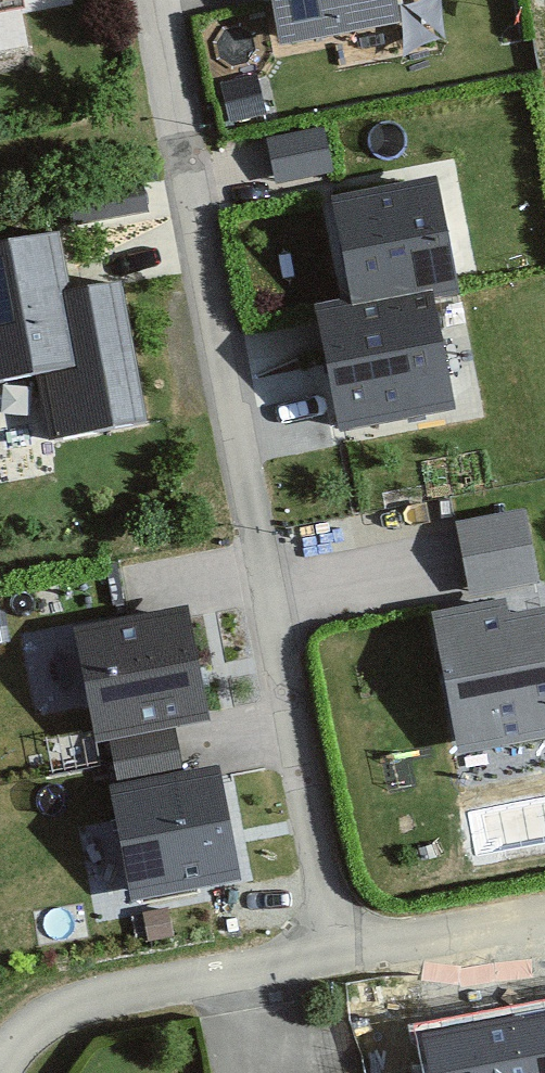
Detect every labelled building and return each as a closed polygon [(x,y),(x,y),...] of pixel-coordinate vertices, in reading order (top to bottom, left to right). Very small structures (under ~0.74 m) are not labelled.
[(74,0),(0,0),(0,14),(74,0)] [(277,55),(403,32),(396,0),(266,0),(277,55)] [(274,174),(332,169),(328,129),(271,135),(274,174)] [(436,185),(332,205),(352,306),(354,315),(431,300),(433,307),(459,302),(436,185)] [(0,243),(0,393),(40,385),(51,445),(161,425),(134,277),(72,288),(61,232),(0,243)] [(433,307),(431,300),(354,315),(352,306),(315,313),(340,437),(455,413),(433,307)] [(526,509),(452,521),(464,595),(538,583),(526,509)] [(432,612),(459,754),(544,738),(544,608),(511,615),(508,598),(432,612)] [(118,745),(122,766),(180,755),(175,731),(210,725),(188,609),(73,631),(95,749),(118,745)] [(183,769),(180,755),(122,766),(126,788),(103,792),(125,907),(240,886),(217,763),(183,769)] [(417,1026),(425,1072),(544,1072),(544,1003),(417,1026)]
